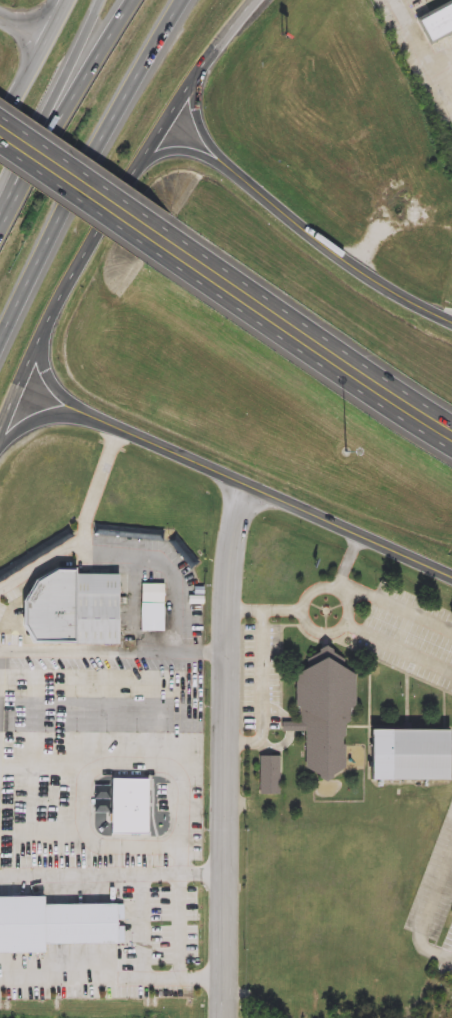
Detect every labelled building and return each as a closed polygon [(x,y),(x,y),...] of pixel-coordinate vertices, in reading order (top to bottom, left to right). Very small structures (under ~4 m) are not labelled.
[(414,19),(451,0),(451,32),(426,44),(414,19)] [(116,645),(22,645),(23,573),(116,574),(116,645)] [(164,603),(164,632),(142,632),(142,603),(164,603)] [(344,659),(333,656),(332,651),(325,650),(319,651),(318,655),(306,659),(306,671),(295,676),(295,706),(300,706),(300,721),(282,720),(282,731),(305,731),(305,764),(324,781),(345,768),(345,721),(353,721),(354,676),(344,671),(344,659)] [(371,732),(371,782),(448,781),(448,732),(371,732)] [(263,754),(282,754),(283,793),(263,793),(263,754)] [(147,835),(109,834),(111,777),(149,778),(147,835)] [(41,952),(0,952),(0,895),(42,895),(42,903),(124,903),(124,943),(41,943),(41,952)]
